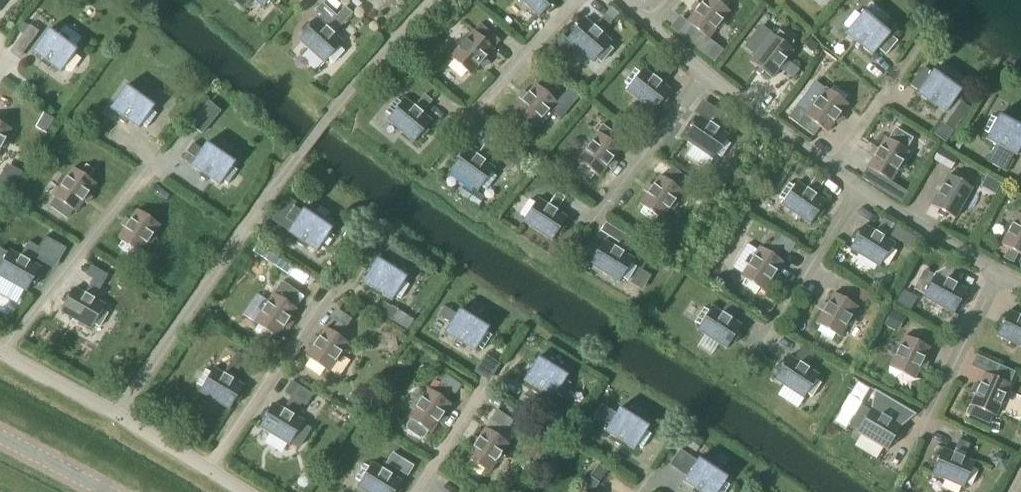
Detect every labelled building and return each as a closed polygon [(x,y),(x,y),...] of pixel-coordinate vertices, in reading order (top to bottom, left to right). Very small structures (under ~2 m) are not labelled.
[(262,9),(268,2),(271,5),(276,0),(252,0),(262,9)] [(556,0),(520,0),(538,18),(545,12),(548,15),(554,9),(551,6),(556,0)] [(706,40),(728,12),(724,9),(728,4),(722,0),(703,0),(698,6),(695,3),(690,10),(693,13),(685,23),(706,40)] [(321,16),(316,21),(315,20),(309,27),(306,24),(300,31),(303,34),(297,41),(323,64),(327,60),(331,64),(343,52),(338,48),(341,44),(333,36),(353,14),(345,7),(337,17),(322,3),(315,10),(321,16)] [(610,9),(605,15),(613,22),(618,16),(610,9)] [(871,56),(878,49),(885,55),(897,42),(862,13),(859,17),(854,13),(843,26),(848,30),(844,33),(855,42),(852,45),(858,51),(861,48),(871,56)] [(613,22),(605,15),(598,22),(606,29),(613,22)] [(571,33),(565,40),(591,63),(595,59),(599,63),(611,50),(606,46),(609,42),(583,19),(576,26),(573,23),(567,30),(571,33)] [(480,24),(473,32),(471,31),(448,57),(452,61),(448,65),(460,77),(465,72),(468,75),(477,65),(480,68),(486,62),(483,59),(499,41),(480,24)] [(22,35),(31,42),(38,33),(29,26),(28,27),(22,35)] [(76,51),(48,30),(31,52),(42,60),(40,64),(47,69),(49,65),(60,73),(63,69),(68,73),(78,59),(73,55),(76,51)] [(763,74),(770,80),(792,52),(788,49),(792,44),(778,33),(774,38),(770,35),(749,63),(756,69),(753,72),(760,77),(763,74)] [(818,47),(808,40),(803,46),(813,54),(818,47)] [(562,63),(548,52),(544,57),(558,68),(562,63)] [(654,71),(665,80),(671,72),(660,63),(654,71)] [(791,64),(784,73),(793,79),(799,71),(791,64)] [(663,99),(669,92),(641,70),(638,74),(633,70),(622,83),(627,87),(624,91),(652,113),(658,106),(661,108),(667,102),(663,99)] [(945,114),(960,92),(931,72),(928,76),(923,72),(914,86),(919,90),(916,94),(927,101),(924,105),(932,110),(934,106),(945,114)] [(557,94),(563,86),(554,78),(547,86),(557,94)] [(531,129),(555,103),(534,85),(525,94),(522,92),(516,98),(520,101),(511,111),(515,114),(510,119),(523,130),(527,126),(531,129)] [(153,107),(125,87),(109,109),(120,117),(117,120),(124,125),(127,122),(137,129),(140,125),(145,129),(155,115),(150,111),(153,107)] [(804,117),(811,122),(805,131),(814,137),(820,129),(825,133),(833,123),(837,125),(842,118),(839,116),(847,105),(843,102),(846,97),(832,87),(829,92),(825,89),(804,117)] [(423,95),(417,103),(425,109),(431,102),(423,95)] [(423,129),(429,121),(402,99),(399,103),(394,99),(383,112),(388,116),(385,120),(412,142),(418,135),(421,138),(427,131),(423,129)] [(207,102),(188,125),(200,135),(219,112),(207,102)] [(718,111),(712,119),(720,125),(726,117),(718,111)] [(896,119),(884,111),(879,118),(891,126),(896,119)] [(54,121),(43,115),(34,129),(45,136),(54,121)] [(1020,149),(1020,128),(998,116),(996,120),(990,117),(982,132),(987,135),(985,140),(997,146),(994,150),(1002,154),(1004,150),(1016,156),(1020,149)] [(688,132),(683,140),(712,160),(715,156),(720,159),(730,145),(725,141),(727,137),(698,117),(693,125),(690,122),(685,130),(688,132)] [(10,130),(0,125),(0,149),(10,130)] [(619,150),(597,133),(576,161),(580,164),(576,169),(590,180),(593,175),(597,178),(605,167),(609,170),(614,163),(611,161),(619,150)] [(866,169),(874,173),(869,181),(878,187),(883,179),(889,183),(896,171),(901,174),(906,166),(901,163),(908,153),(903,150),(907,145),(892,136),(889,141),(884,138),(878,150),(874,148),(869,155),(873,157),(866,169)] [(484,143),(478,151),(487,157),(493,149),(484,143)] [(187,153),(195,158),(189,166),(200,174),(198,177),(205,182),(207,179),(218,186),(221,182),(226,186),(236,172),(231,168),(234,164),(205,144),(201,150),(193,144),(187,153)] [(453,163),(448,170),(476,191),(479,187),(484,191),(494,177),(489,173),(492,169),(464,148),(458,156),(455,153),(450,160),(453,163)] [(941,166),(947,154),(938,149),(932,161),(941,166)] [(512,150),(505,159),(519,171),(527,161),(512,150)] [(6,165),(0,177),(0,189),(9,194),(20,173),(6,165)] [(86,165),(80,174),(72,169),(52,198),(56,201),(53,206),(67,216),(70,210),(74,213),(82,202),(85,205),(90,198),(87,195),(94,184),(88,180),(95,171),(86,165)] [(754,181),(759,175),(753,171),(748,176),(754,181)] [(680,174),(672,186),(681,192),(688,198),(696,186),(680,174)] [(944,218),(952,223),(969,192),(965,190),(968,184),(953,176),(950,181),(946,179),(928,210),(936,214),(934,218),(942,222),(944,218)] [(660,221),(681,192),(672,186),(658,177),(651,187),(647,185),(642,192),(646,194),(638,205),(642,208),(639,213),(653,223),(656,218),(660,221)] [(815,177),(809,185),(817,191),(823,182),(815,177)] [(819,211),(824,203),(795,183),(792,187),(787,184),(778,198),(783,202),(780,206),(809,226),(814,218),(818,220),(823,213),(819,211)] [(555,193),(550,201),(559,206),(564,198),(555,193)] [(555,234),(559,236),(564,229),(560,226),(565,219),(536,199),(533,204),(528,200),(518,214),(524,218),(521,222),(550,241),(555,234)] [(331,230),(302,210),(287,233),(298,240),(295,244),(302,249),(305,245),(316,253),(319,248),(324,252),(333,238),(328,234),(331,230)] [(139,255),(159,226),(136,211),(129,222),(125,219),(120,227),(124,229),(116,240),(120,243),(117,248),(131,258),(135,252),(139,255)] [(1007,250),(1003,258),(1013,264),(1018,255),(1020,256),(1020,216),(1020,217),(1016,214),(1000,246),(1007,250)] [(877,228),(879,229),(886,234),(892,225),(882,219),(877,228)] [(758,222),(752,236),(766,242),(771,227),(758,222)] [(853,242),(849,249),(879,268),(881,264),(887,267),(896,252),(890,249),(893,245),(863,226),(858,234),(854,232),(850,239),(853,242)] [(51,245),(64,253),(70,243),(57,235),(51,245)] [(622,235),(617,243),(625,248),(630,240),(622,235)] [(593,257),(588,265),(618,283),(621,279),(626,282),(635,268),(630,265),(632,260),(602,242),(597,250),(594,247),(589,255),(593,257)] [(38,248),(29,243),(23,253),(32,259),(38,248)] [(631,251),(637,255),(641,247),(635,243),(631,251)] [(782,263),(759,248),(740,277),(744,280),(740,285),(755,295),(758,289),(763,292),(770,281),(773,283),(778,276),(774,274),(782,263)] [(39,269),(8,252),(6,256),(0,253),(0,278),(25,293),(30,285),(34,287),(38,279),(34,277),(39,269)] [(46,253),(39,261),(52,273),(59,265),(46,253)] [(406,278),(376,260),(361,283),(372,290),(370,293),(378,298),(380,294),(391,301),(394,297),(399,300),(408,286),(403,283),(406,278)] [(290,268),(279,261),(275,268),(286,275),(290,268)] [(961,299),(966,291),(935,274),(932,279),(927,276),(919,291),(924,294),(922,298),(953,315),(957,307),(961,309),(965,301),(961,299)] [(101,286),(92,281),(86,290),(96,295),(101,286)] [(101,311),(103,307),(73,289),(68,297),(65,295),(60,302),(64,304),(59,312),(90,330),(92,326),(98,329),(106,314),(101,311)] [(865,303),(869,296),(858,290),(854,297),(865,303)] [(896,303),(909,311),(916,299),(902,291),(896,303)] [(838,338),(856,308),(833,294),(826,306),(822,303),(818,311),(822,313),(815,325),(819,327),(816,332),(831,341),(834,336),(838,338)] [(295,310),(273,295),(253,324),(257,327),(253,332),(268,341),(271,336),(275,339),(283,328),(286,331),(291,323),(288,321),(295,310)] [(874,305),(881,309),(885,303),(877,299),(874,305)] [(728,302),(722,310),(731,316),(736,307),(728,302)] [(438,317),(450,324),(444,334),(455,341),(452,344),(460,349),(462,345),(473,352),(476,348),(481,351),(490,337),(485,333),(488,329),(458,311),(456,314),(444,307),(438,317)] [(735,335),(740,327),(710,308),(708,312),(702,309),(693,323),(698,327),(696,331),(725,350),(730,342),(734,344),(739,337),(735,335)] [(407,330),(413,320),(398,311),(392,320),(407,330)] [(883,325),(897,333),(904,318),(891,311),(883,325)] [(996,336),(1020,348),(1020,318),(1007,312),(1003,320),(999,318),(996,326),(1000,328),(996,336)] [(327,373),(347,344),(324,329),(317,340),(313,337),(308,344),(312,347),(305,358),(309,361),(305,366),(320,375),(323,370),(327,373)] [(928,349),(904,337),(888,368),(893,371),(890,376),(906,384),(908,378),(913,380),(919,368),(922,370),(926,362),(922,360),(928,349)] [(778,373),(773,380),(803,399),(805,395),(811,399),(820,384),(815,381),(817,377),(788,357),(783,365),(779,363),(774,370),(778,373)] [(566,377),(536,358),(522,381),(533,388),(531,392),(539,397),(541,393),(552,400),(555,396),(560,399),(569,384),(564,381),(566,377)] [(234,377),(240,367),(231,362),(226,372),(234,377)] [(237,395),(242,387),(212,369),(209,374),(204,370),(195,385),(200,388),(198,393),(228,411),(233,403),(237,405),(241,397),(237,395)] [(994,417),(1008,385),(984,374),(978,386),(974,384),(971,392),(975,394),(969,406),(974,408),(971,414),(987,421),(990,415),(994,417)] [(449,405),(427,390),(407,419),(411,422),(407,427),(422,436),(425,431),(429,434),(437,423),(440,426),(445,419),(442,416),(449,405)] [(295,412),(301,402),(292,397),(286,406),(295,412)] [(263,420),(258,428),(288,446),(291,442),(296,445),(305,430),(300,427),(302,423),(272,405),(267,413),(264,410),(259,418),(263,420)] [(594,417),(604,423),(611,412),(601,406),(594,417)] [(648,428),(618,409),(603,432),(614,439),(612,443),(620,447),(622,444),(633,451),(636,447),(641,450),(650,435),(645,432),(648,428)] [(895,435),(900,428),(870,409),(867,414),(862,411),(853,425),(858,429),(856,433),(886,451),(891,443),(894,445),(899,438),(895,435)] [(487,474),(507,445),(484,429),(477,440),(473,438),(468,445),(472,447),(465,458),(469,461),(465,466),(479,476),(483,471),(487,474)] [(684,446),(695,453),(698,448),(688,441),(684,446)] [(954,451),(965,455),(969,446),(958,441),(954,451)] [(934,466),(930,475),(963,489),(965,484),(970,487),(977,471),(972,468),(974,464),(941,450),(938,458),(934,456),(930,465),(934,466)] [(1003,453),(993,454),(990,462),(995,469),(1004,469),(1008,460),(1003,453)] [(680,471),(686,475),(696,461),(689,456),(680,471)] [(697,459),(696,461),(686,475),(682,482),(693,489),(691,491),(725,491),(729,486),(723,483),(726,479),(697,459)] [(400,483),(370,464),(368,469),(362,465),(353,480),(359,483),(356,487),(363,491),(398,491),(395,491),(400,483)]
